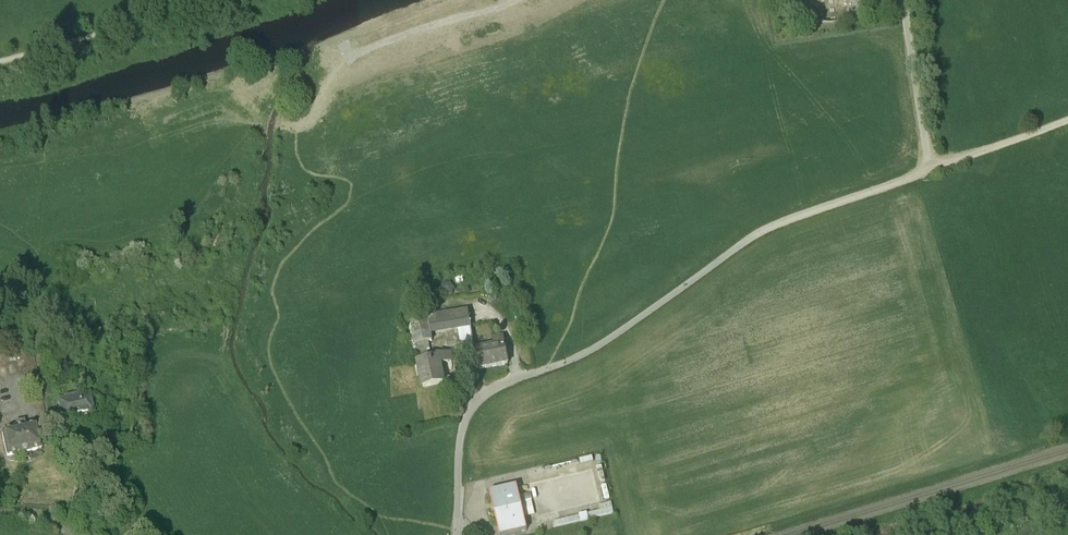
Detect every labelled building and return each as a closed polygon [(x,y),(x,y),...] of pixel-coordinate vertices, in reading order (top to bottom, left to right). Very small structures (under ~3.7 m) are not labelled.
[(469,311),(431,317),(433,335),(472,329),(469,311)] [(429,319),(412,321),(416,344),(430,342),(433,341),(429,319)] [(496,347),(476,351),(480,370),(509,365),(503,339),(494,341),(496,347)] [(430,342),(416,344),(418,358),(432,355),(430,342)] [(439,359),(419,363),(424,388),(445,383),(441,365),(453,363),(451,354),(439,357),(439,359)] [(85,374),(53,381),(55,389),(86,382),(85,374)] [(79,395),(64,398),(65,401),(58,402),(62,422),(93,415),(89,395),(80,397),(79,395)] [(24,426),(12,428),(12,431),(1,433),(6,457),(17,454),(17,456),(30,453),(30,452),(41,449),(36,426),(25,428),(24,426)] [(490,493),(500,534),(510,534),(528,531),(517,487),(490,493)] [(602,505),(604,514),(615,512),(613,502),(602,505)]
